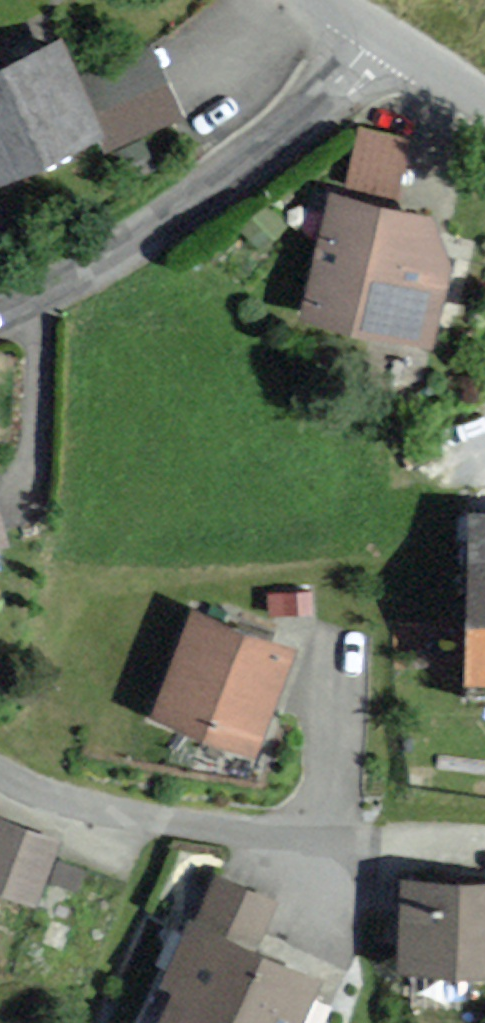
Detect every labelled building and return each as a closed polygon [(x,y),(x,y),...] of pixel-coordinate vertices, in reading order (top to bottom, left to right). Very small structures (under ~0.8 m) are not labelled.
[(65,36),(0,67),(0,186),(104,137),(110,148),(177,116),(145,50),(85,78),(65,36)] [(429,108),(379,96),(366,149),(416,161),(429,108)] [(441,351),(460,271),(427,216),(338,194),(308,319),(441,351)] [(470,515),(467,679),(484,679),(484,516),(470,515)] [(258,746),(297,640),(190,601),(151,707),(258,746)] [(57,838),(0,820),(0,891),(36,903),(57,838)] [(196,878),(149,986),(170,995),(158,1022),(300,1022),(318,980),(243,948),(261,906),(196,878)] [(403,891),(400,982),(484,985),(484,893),(403,891)]
